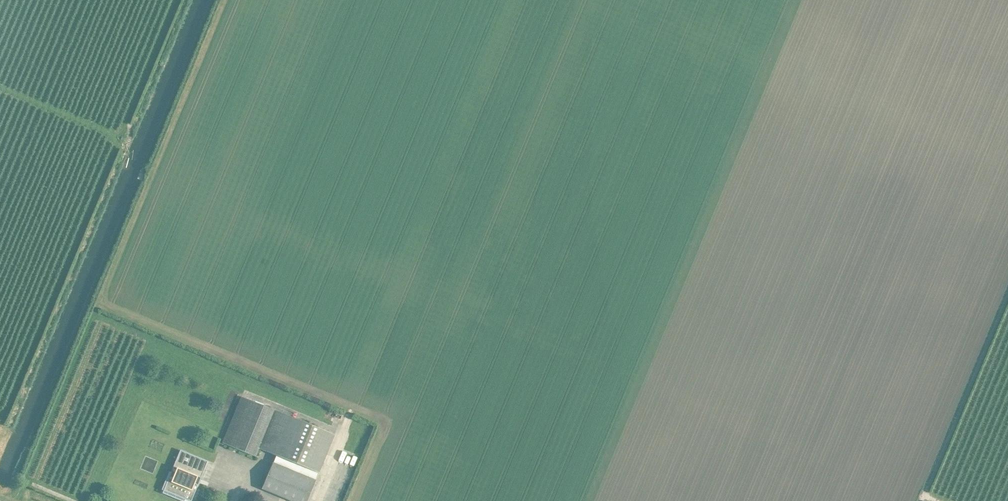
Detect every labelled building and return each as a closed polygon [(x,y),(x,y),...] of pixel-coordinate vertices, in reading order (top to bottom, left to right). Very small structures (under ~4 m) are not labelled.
[(255,456),(258,448),(274,410),(240,396),(221,443),(255,456)] [(258,448),(275,455),(317,472),(333,434),(274,410),(258,448)] [(261,489),(292,500),(306,500),(317,472),(275,455),(261,489)] [(183,498),(187,489),(191,491),(197,477),(202,479),(206,470),(177,458),(173,467),(176,468),(171,481),(166,479),(161,489),(183,498)]
